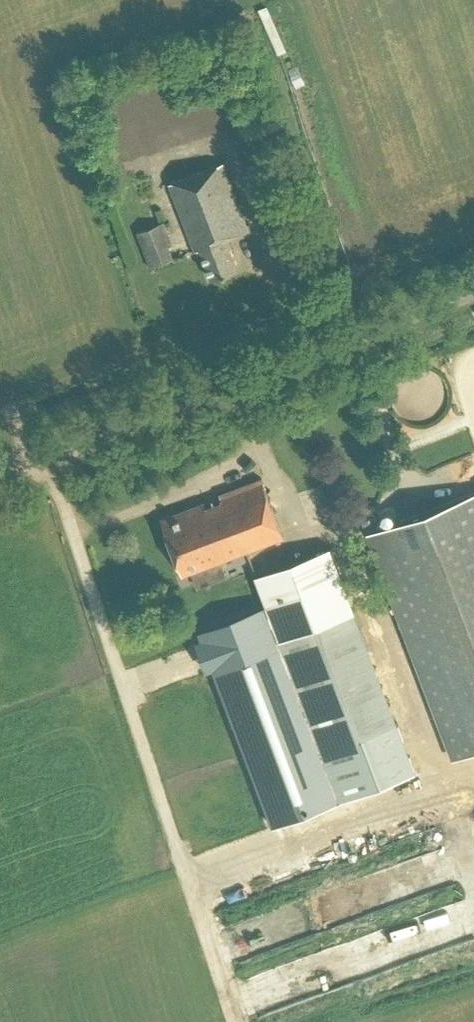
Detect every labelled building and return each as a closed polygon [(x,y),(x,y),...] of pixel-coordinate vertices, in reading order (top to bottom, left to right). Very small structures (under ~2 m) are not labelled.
[(228,237),(250,228),(224,161),(170,182),(196,249),(201,247),(212,277),(239,267),(228,237)] [(173,245),(163,220),(138,230),(151,266),(173,257),(169,246),(173,245)] [(219,491),(220,494),(159,516),(180,573),(282,536),(260,476),(219,491)] [(458,755),(473,749),(473,490),(372,529),(458,755)] [(399,723),(332,546),(257,574),(325,752),(343,798),(417,770),(399,723)]
